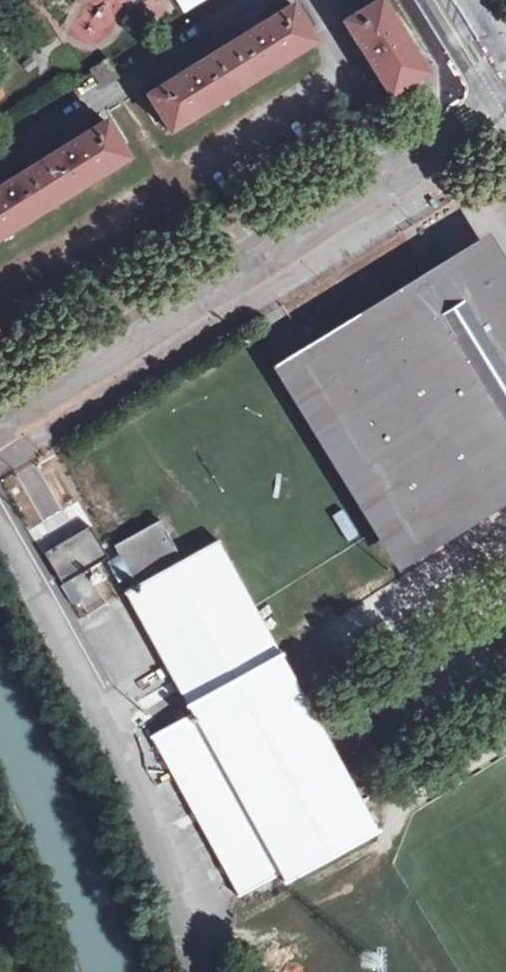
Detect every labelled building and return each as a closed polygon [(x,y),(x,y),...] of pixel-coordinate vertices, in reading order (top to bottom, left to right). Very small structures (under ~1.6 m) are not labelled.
[(185,15),(207,0),(174,0),(185,15)] [(346,22),(389,95),(426,73),(384,0),(381,0),(366,9),(346,22)] [(294,7),(152,94),(174,131),(315,43),(294,7)] [(116,80),(109,68),(98,75),(105,87),(116,80)] [(0,187),(0,239),(131,159),(107,121),(0,187)] [(290,377),(402,556),(505,492),(505,296),(484,260),(290,377)] [(104,538),(110,534),(86,491),(21,524),(44,568),(63,558),(87,546),(104,538)] [(181,565),(158,525),(113,551),(119,562),(115,576),(129,579),(135,590),(124,596),(191,717),(152,741),(235,891),(241,901),(282,877),(288,887),(379,836),(344,775),(365,763),(359,751),(358,749),(349,750),(335,725),(340,716),(331,703),(311,715),(216,545),(181,565)]
